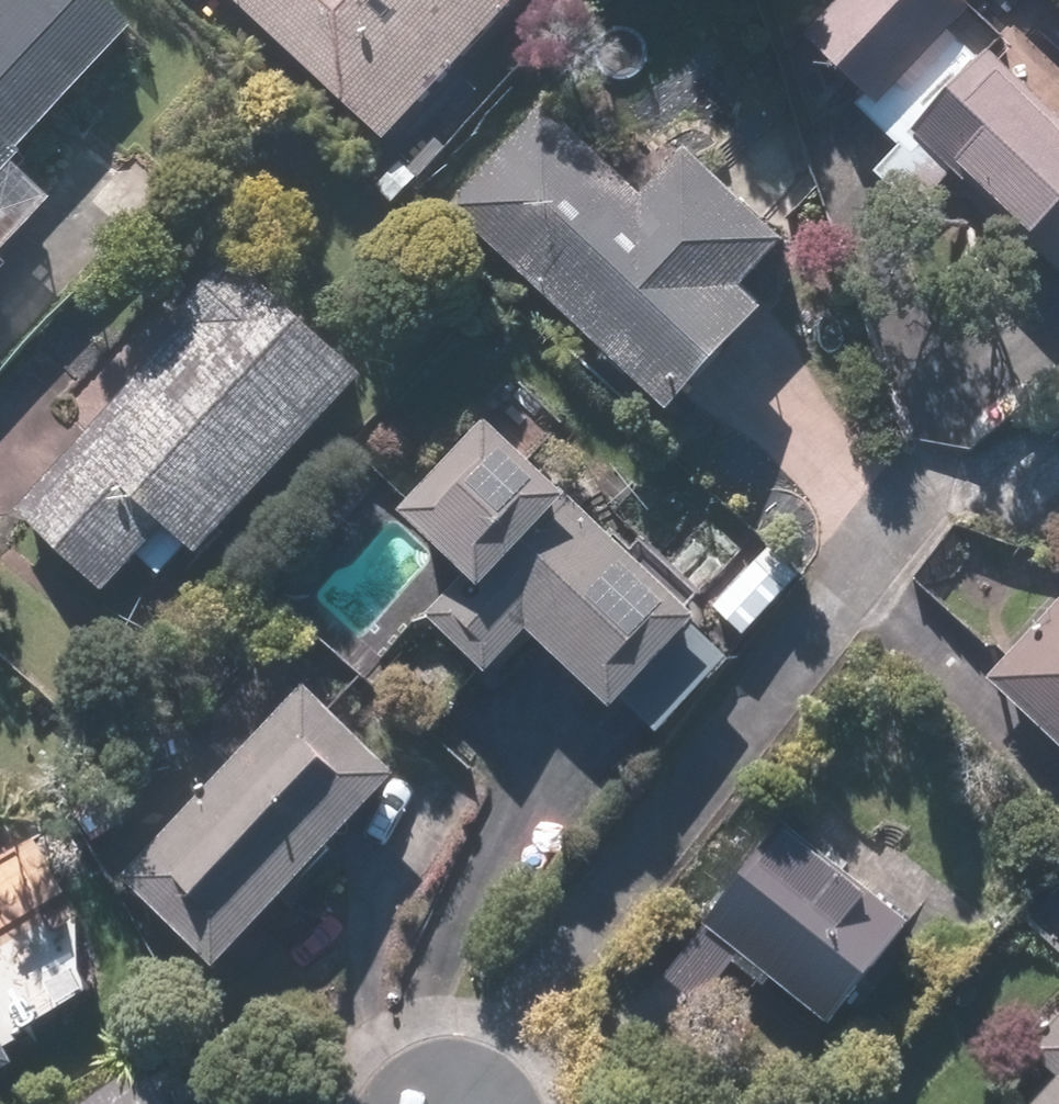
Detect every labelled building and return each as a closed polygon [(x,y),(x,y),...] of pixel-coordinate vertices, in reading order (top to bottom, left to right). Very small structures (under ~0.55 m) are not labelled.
[(108,38),(68,0),(0,0),(0,151),(108,38)] [(372,147),(514,0),(219,0),(372,147)] [(945,0),(830,0),(796,36),(874,109),(962,16),(945,0)] [(590,64),(446,207),(656,417),(753,320),(731,297),(777,251),(590,64)] [(907,135),(1015,244),(1058,201),(1058,152),(976,67),(907,135)] [(25,210),(0,186),(0,236),(25,210)] [(93,597),(131,560),(152,582),(355,383),(231,258),(174,313),(194,333),(10,512),(93,597)] [(618,562),(475,426),(388,517),(433,560),(349,647),(426,720),(467,678),(474,685),(516,641),(599,720),(690,624),(679,613),(691,601),(634,546),(618,562)] [(739,639),(797,578),(765,547),(706,608),(739,639)] [(981,684),(1058,762),(1058,605),(981,684)] [(391,782),(297,689),(111,877),(205,970),(391,782)] [(897,933),(773,830),(693,925),(817,1029),(897,933)] [(1018,1056),(1048,1084),(1029,1103),(1058,1103),(1058,1012),(1018,1056)] [(200,1037),(142,1079),(136,1070),(88,1103),(248,1103),(200,1037)]
